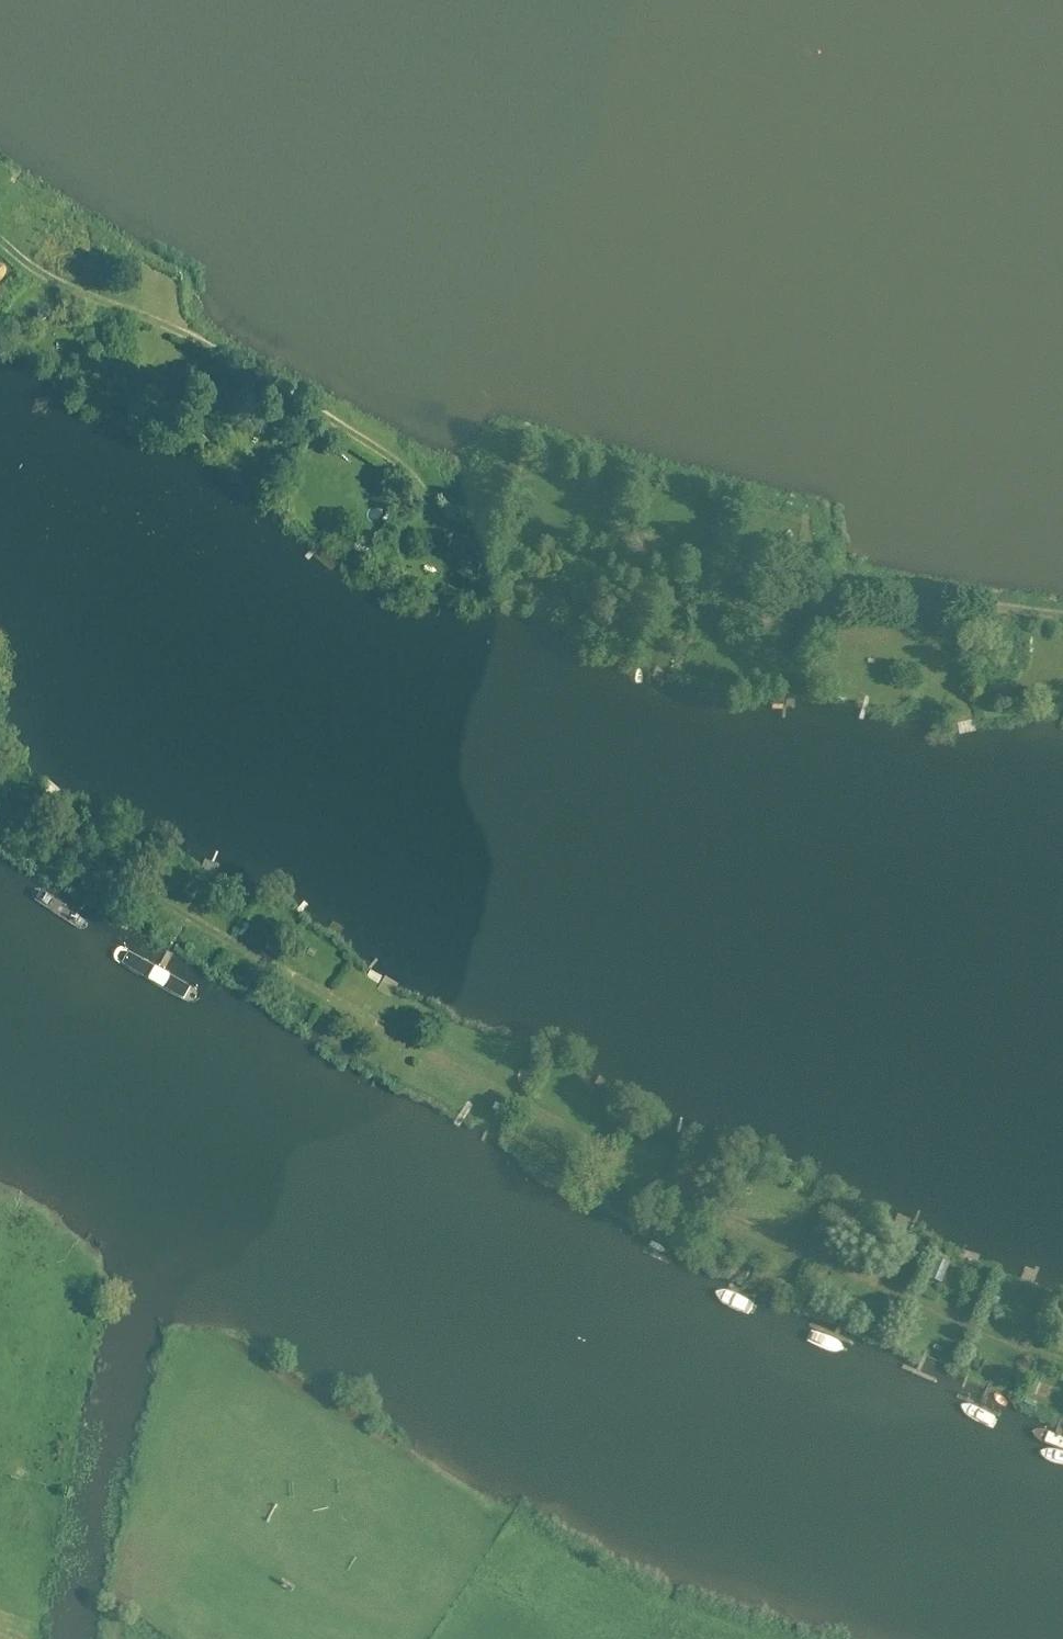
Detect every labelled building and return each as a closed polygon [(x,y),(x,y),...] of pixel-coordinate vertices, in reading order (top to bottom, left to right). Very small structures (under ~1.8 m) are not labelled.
[(489,1120),(500,1108),(492,1100),(480,1113),(489,1120)] [(941,1275),(948,1262),(934,1255),(928,1269),(941,1275)]
